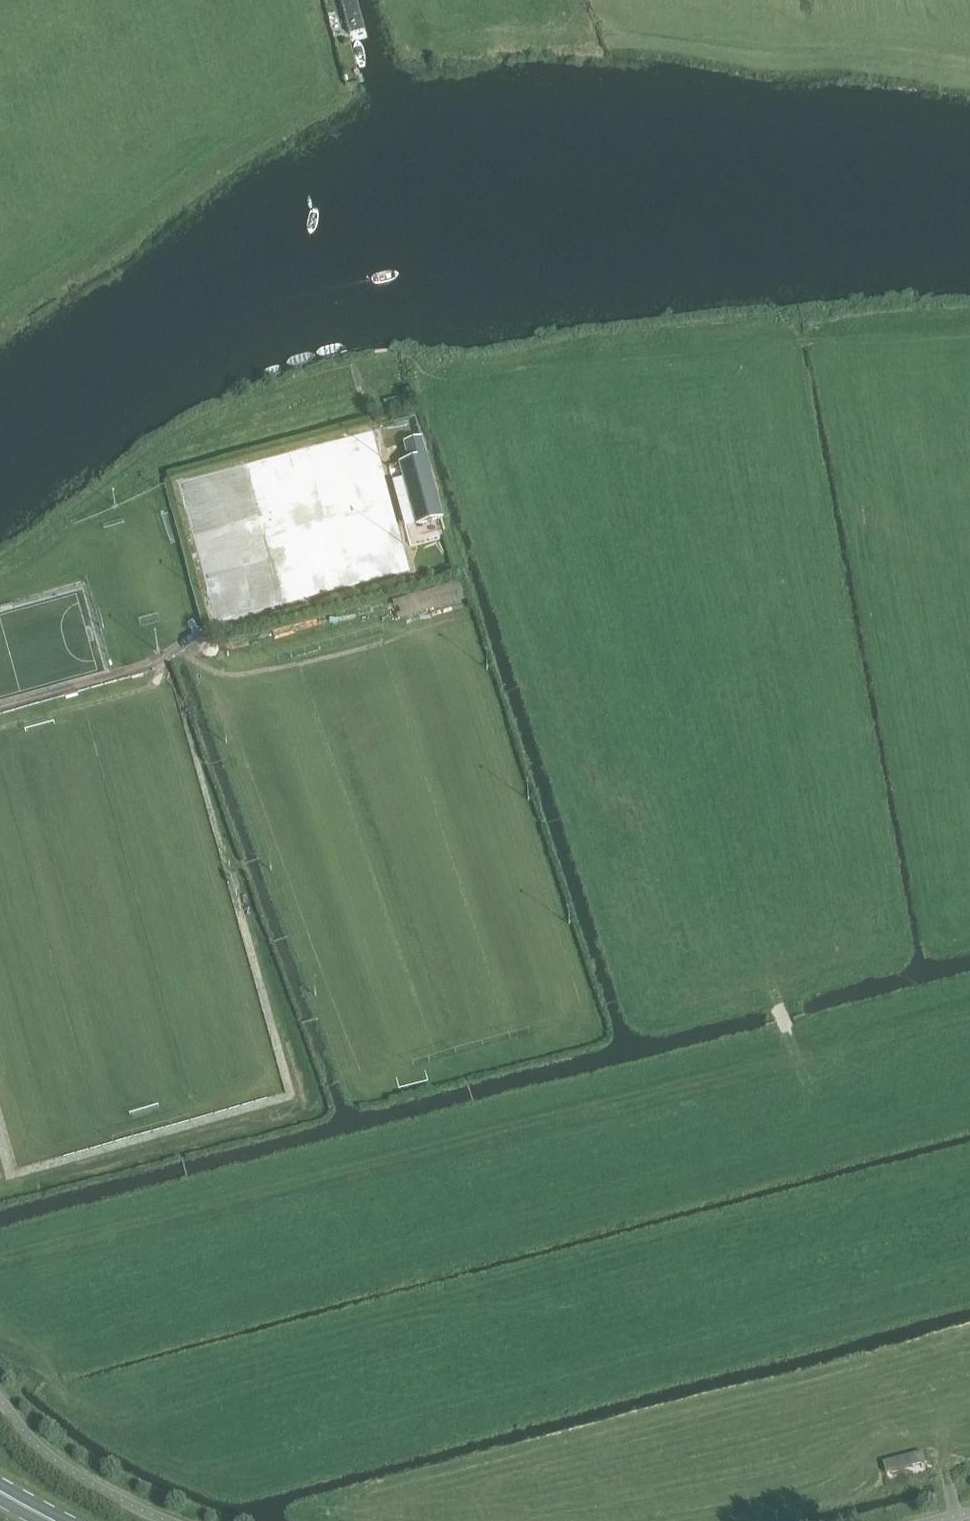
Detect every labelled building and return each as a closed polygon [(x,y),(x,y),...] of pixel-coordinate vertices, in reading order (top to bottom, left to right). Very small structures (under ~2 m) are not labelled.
[(343,6),(352,39),(368,34),(358,2),(343,6)] [(402,464),(418,525),(443,518),(422,439),(407,444),(411,462),(402,464)]
